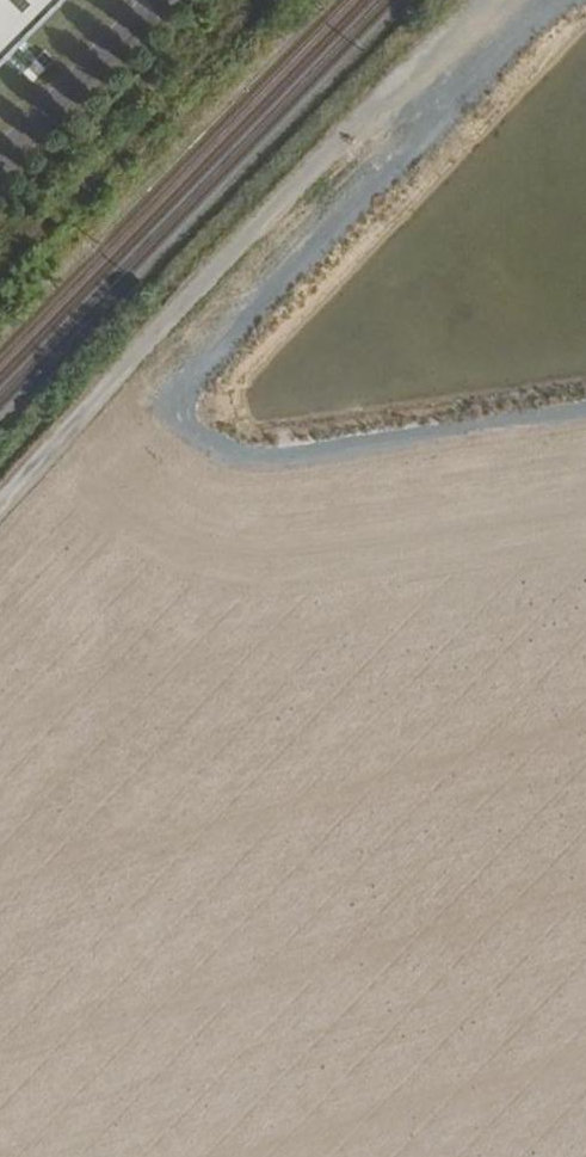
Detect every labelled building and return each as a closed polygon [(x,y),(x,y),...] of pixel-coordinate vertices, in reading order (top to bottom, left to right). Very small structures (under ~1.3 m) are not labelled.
[(62,0),(0,0),(0,63),(62,0)]
